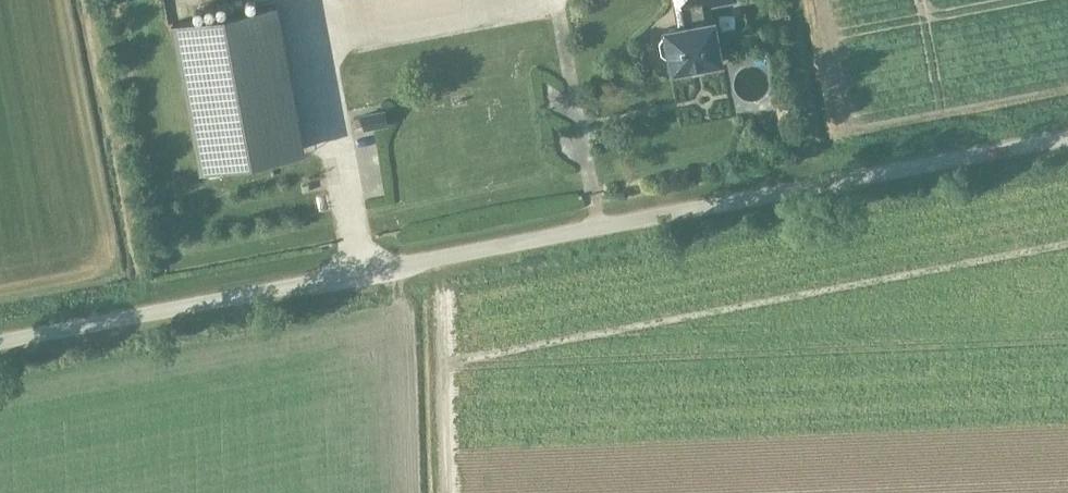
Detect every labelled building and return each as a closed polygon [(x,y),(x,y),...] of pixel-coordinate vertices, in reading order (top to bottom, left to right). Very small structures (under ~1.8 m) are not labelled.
[(721,62),(713,20),(710,20),(707,4),(727,0),(679,0),(683,25),(663,29),(665,37),(662,38),(660,41),(662,52),(665,55),(668,54),(671,71),(721,62)] [(234,171),(232,162),(303,149),(275,3),(172,22),(200,168),(207,167),(209,176),(234,171)] [(383,111),(362,115),(365,128),(386,124),(383,111)]
